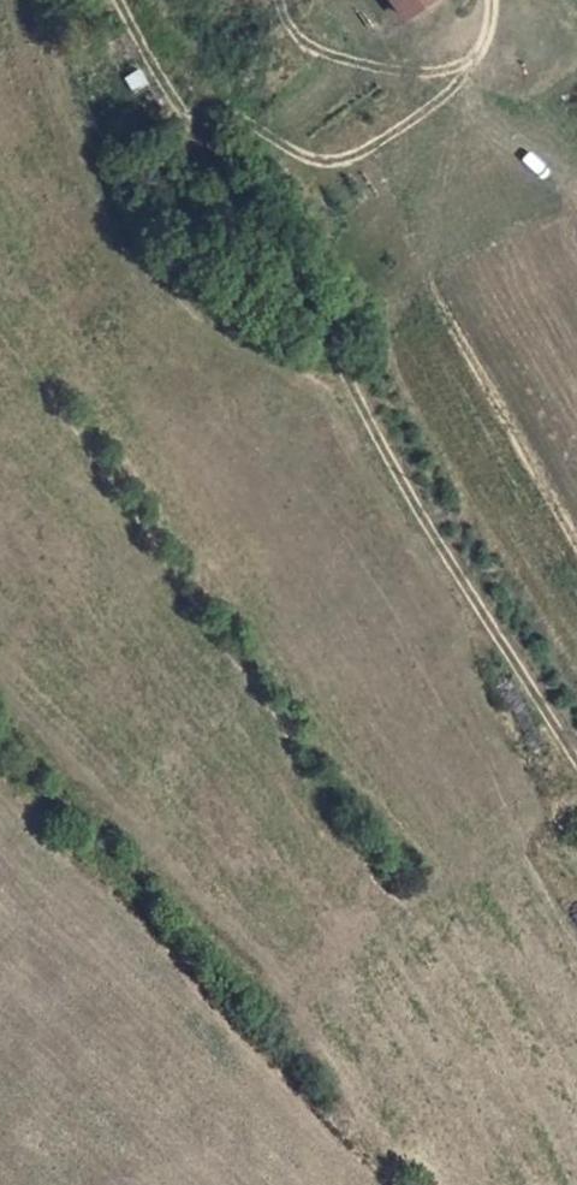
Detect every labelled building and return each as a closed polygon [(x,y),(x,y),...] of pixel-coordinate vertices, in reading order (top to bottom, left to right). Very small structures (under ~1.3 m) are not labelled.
[(406,16),(428,0),(395,0),(406,16)]
